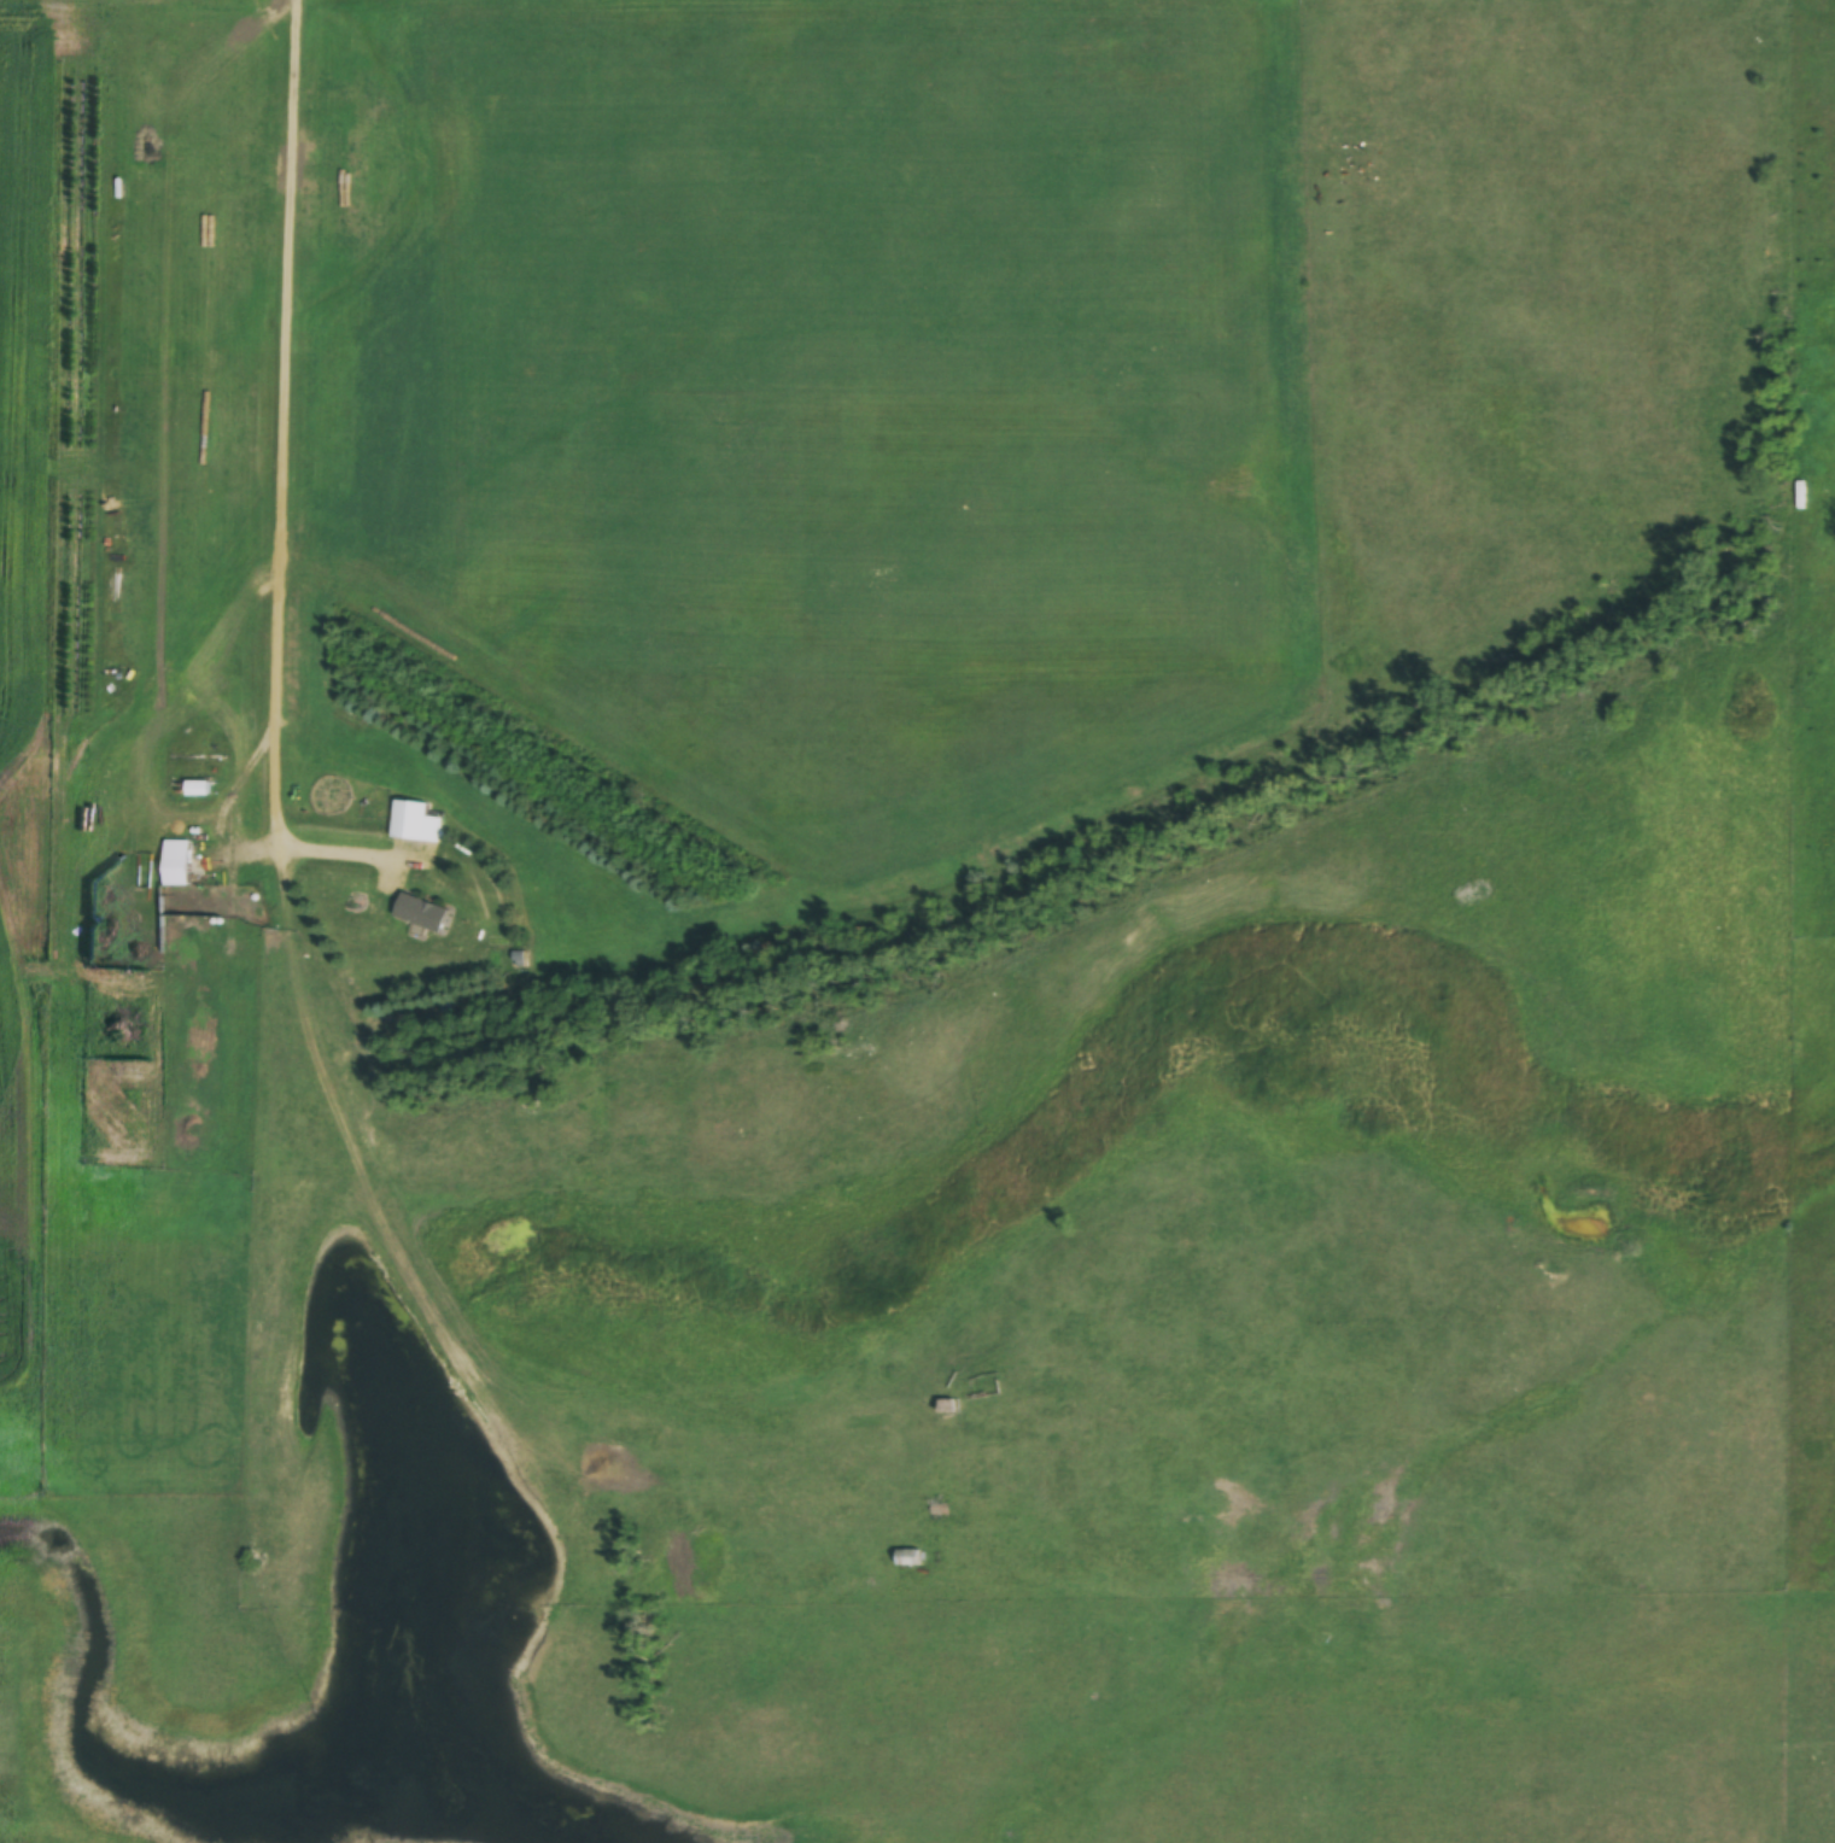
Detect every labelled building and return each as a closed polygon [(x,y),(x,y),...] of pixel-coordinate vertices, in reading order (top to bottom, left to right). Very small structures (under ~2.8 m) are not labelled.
[(390,840),(424,842),(427,804),(393,802),(390,840)] [(163,886),(188,886),(188,842),(163,842),(163,886)] [(398,919),(438,935),(448,912),(408,895),(398,919)] [(919,1567),(919,1551),(896,1551),(896,1567),(919,1567)]
